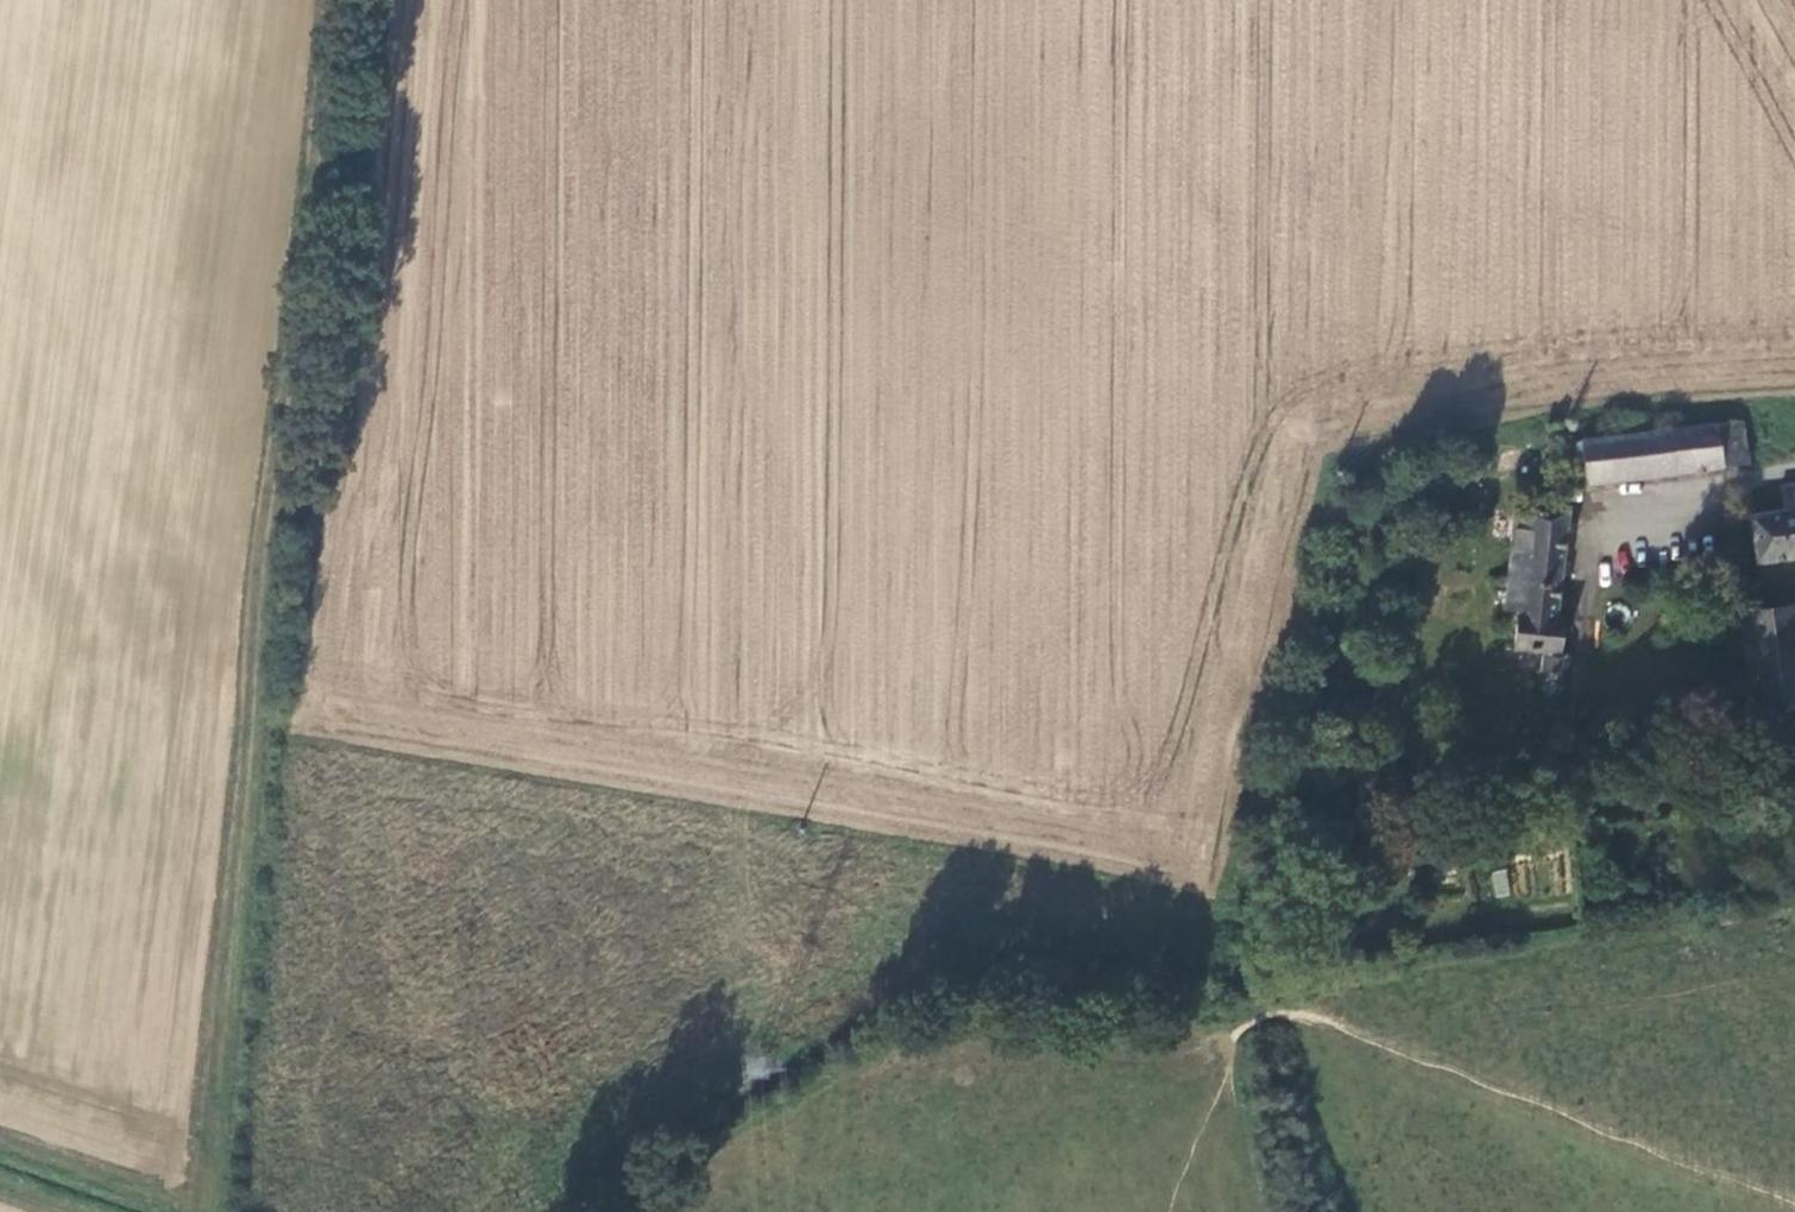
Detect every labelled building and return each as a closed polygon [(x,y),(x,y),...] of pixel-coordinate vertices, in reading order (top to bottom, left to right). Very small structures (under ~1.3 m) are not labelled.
[(1582,495),(1714,479),(1743,474),(1737,434),(1561,457),(1565,491),(1579,488),(1582,495)] [(1776,494),(1777,526),(1745,532),(1754,575),(1794,569),(1794,491),(1776,494)] [(1550,638),(1562,529),(1510,531),(1501,626),(1516,630),(1516,638),(1512,638),(1510,668),(1541,669),(1542,690),(1546,689),(1544,694),(1544,699),(1548,703),(1552,705),(1557,703),(1560,698),(1559,693),(1565,692),(1566,676),(1565,671),(1556,669),(1559,640),(1550,638)] [(1759,622),(1736,627),(1740,663),(1753,728),(1794,719),(1794,631),(1793,616),(1759,622)] [(1722,630),(1727,663),(1740,663),(1736,627),(1722,630)] [(1494,897),(1510,895),(1506,868),(1490,871),(1494,897)]
